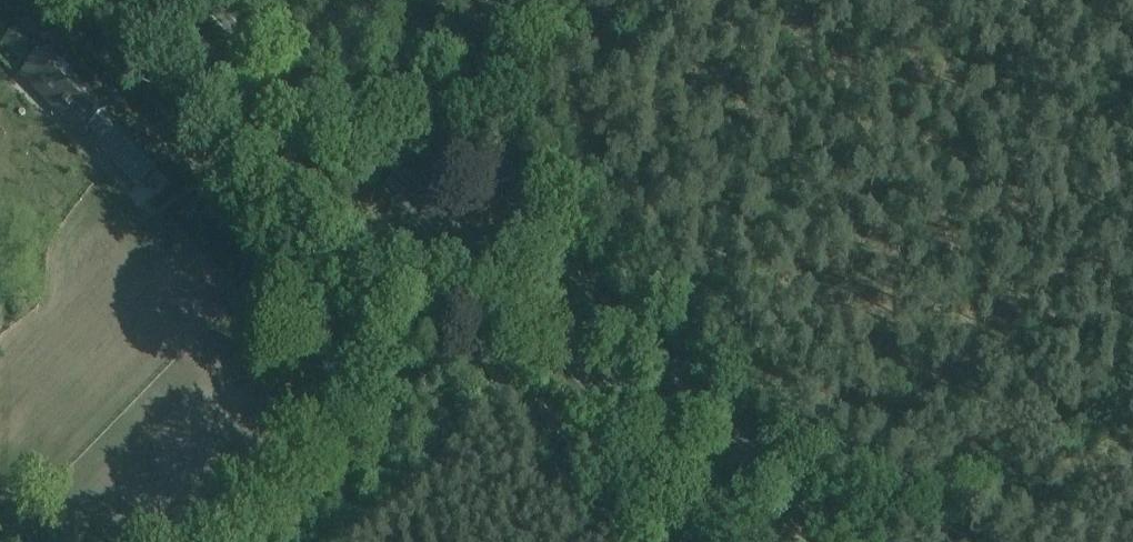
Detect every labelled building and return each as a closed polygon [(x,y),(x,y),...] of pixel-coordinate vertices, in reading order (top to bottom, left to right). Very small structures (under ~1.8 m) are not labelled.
[(6,44),(21,60),(43,82),(38,86),(55,103),(60,98),(75,114),(73,116),(88,131),(107,113),(48,52),(43,57),(18,32),(6,44)] [(2,275),(0,275),(0,293),(7,291),(9,281),(2,275)]
